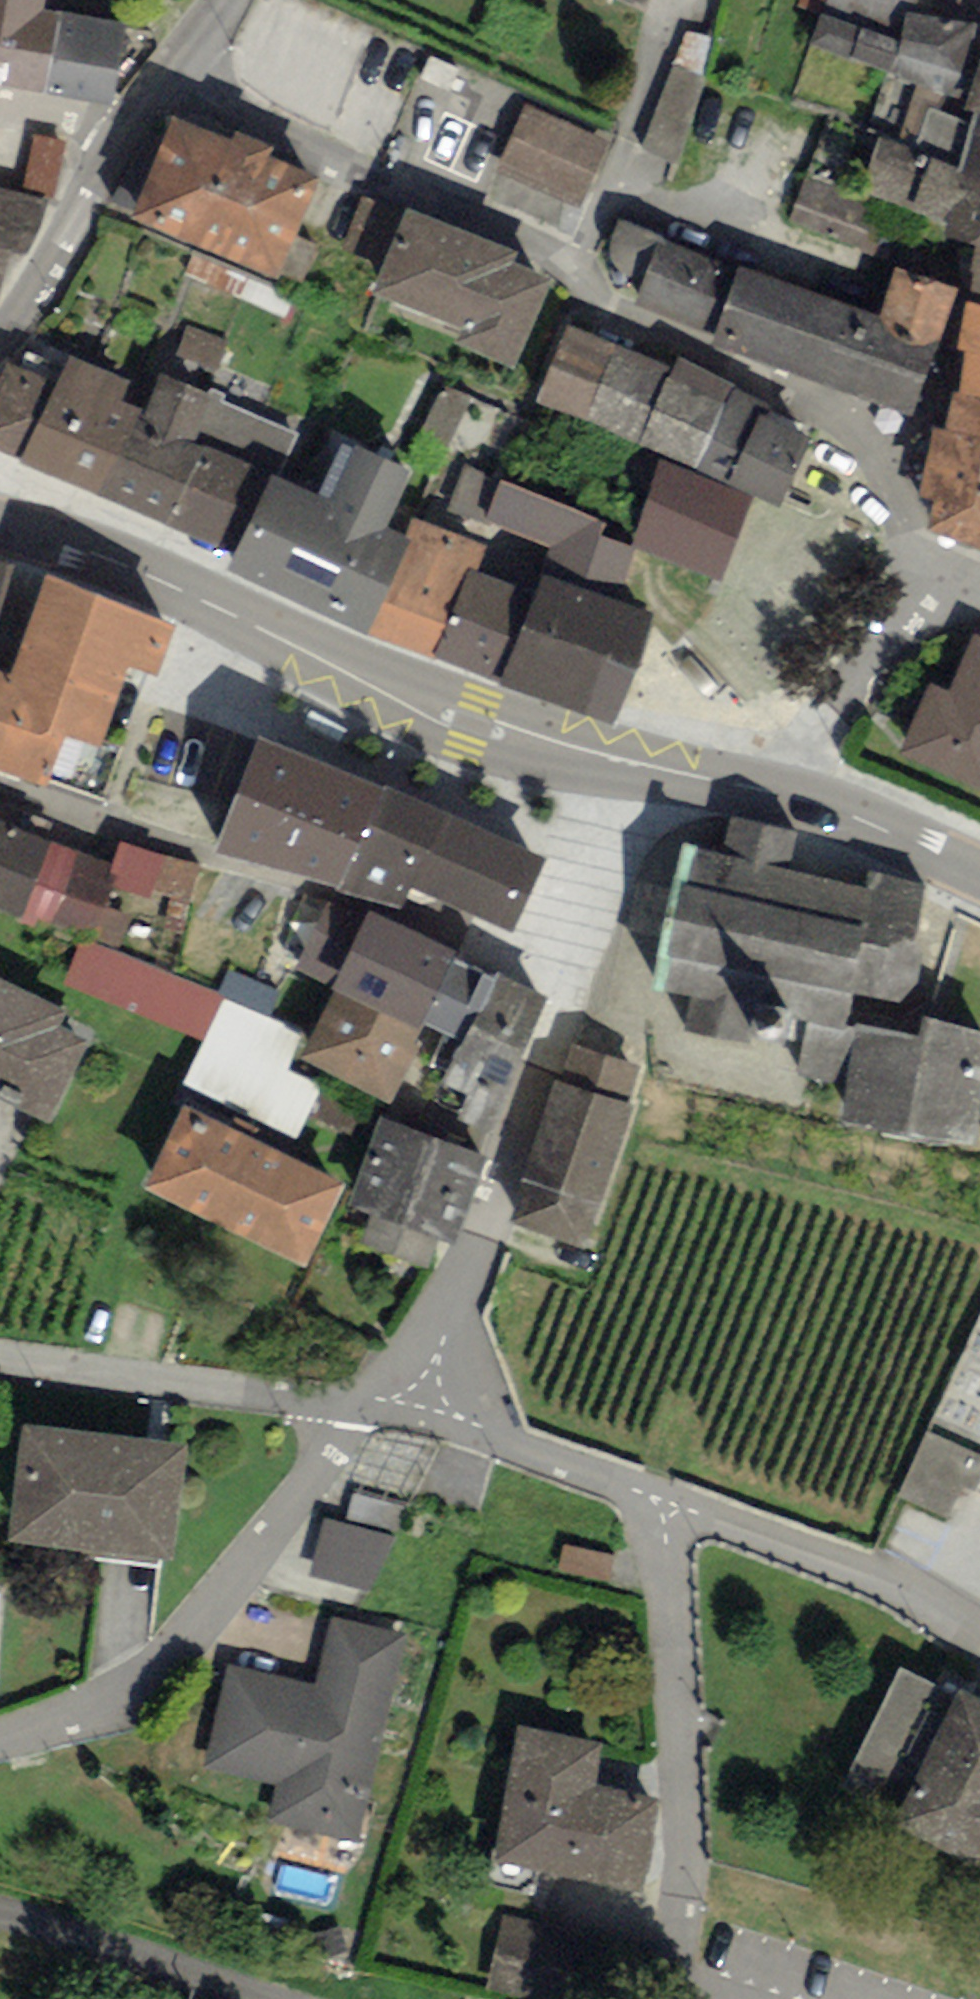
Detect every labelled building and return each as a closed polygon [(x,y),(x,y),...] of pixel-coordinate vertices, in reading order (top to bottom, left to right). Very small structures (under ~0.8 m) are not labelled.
[(44,97),(59,14),(47,12),(49,0),(0,0),(0,88),(44,97)] [(644,8),(648,0),(626,0),(644,8)] [(826,0),(801,0),(798,8),(820,16),(822,11),(826,0)] [(822,11),(899,39),(905,13),(914,15),(918,0),(826,0),(822,11)] [(891,74),(899,39),(822,11),(820,16),(809,42),(891,74)] [(905,13),(899,39),(891,74),(919,83),(900,141),(918,146),(929,110),(971,123),(974,111),(963,108),(965,98),(975,57),(979,35),(979,25),(914,15),(905,13)] [(125,26),(59,14),(44,97),(110,109),(125,26)] [(710,38),(688,32),(642,146),(678,162),(710,38)] [(975,57),(965,98),(963,108),(974,111),(979,112),(979,58),(975,57)] [(611,142),(526,106),(498,172),(583,207),(611,142)] [(974,111),(971,123),(929,110),(918,146),(916,152),(959,168),(955,178),(979,185),(979,112),(974,111)] [(174,116),(131,218),(277,279),(280,271),(295,237),(320,178),(271,158),(276,147),(237,130),(233,140),(174,116)] [(955,178),(959,168),(916,152),(918,146),(900,141),(881,135),(862,192),(947,218),(939,239),(979,249),(979,185),(955,178)] [(69,143),(33,136),(22,187),(57,195),(69,143)] [(894,209),(806,176),(789,222),(877,254),(894,209)] [(0,188),(0,289),(10,252),(27,257),(49,201),(0,188)] [(382,264),(403,215),(364,198),(342,247),(382,264)] [(514,252),(406,207),(403,215),(382,264),(372,290),(462,328),(456,342),(515,367),(551,279),(510,262),(514,252)] [(738,266),(618,219),(611,236),(609,246),(612,261),(624,274),(642,289),(636,304),(714,332),(738,266)] [(319,248),(295,237),(280,271),(303,282),(319,248)] [(939,239),(927,279),(957,289),(968,291),(964,300),(979,306),(979,249),(939,239)] [(880,318),(738,266),(714,332),(710,341),(913,415),(940,339),(880,318)] [(897,268),(880,318),(940,339),(957,289),(927,279),(897,268)] [(964,300),(956,348),(967,350),(958,392),(979,396),(979,306),(964,300)] [(229,339),(187,324),(176,356),(217,370),(229,339)] [(535,401),(641,445),(673,367),(568,324),(535,401)] [(129,382),(67,355),(55,383),(19,461),(99,496),(138,408),(121,401),(129,382)] [(736,384),(678,357),(673,367),(641,445),(696,468),(779,508),(812,436),(764,409),(769,404),(730,389),(736,384)] [(4,360),(0,368),(0,453),(19,461),(55,383),(4,360)] [(211,397),(161,375),(145,412),(138,408),(99,496),(169,526),(205,447),(191,441),(211,397)] [(280,478),(299,437),(225,403),(228,396),(215,390),(211,397),(191,441),(205,447),(169,526),(235,556),(273,475),(280,478)] [(926,461),(979,472),(979,396),(958,392),(953,390),(945,428),(933,426),(926,461)] [(235,556),(229,571),(371,635),(410,540),(403,537),(385,529),(411,471),(342,440),(317,495),(280,478),(273,475),(235,556)] [(661,460),(629,546),(723,581),(754,496),(661,460)] [(926,461),(917,498),(931,501),(925,532),(979,553),(979,472),(926,461)] [(607,521),(465,464),(448,506),(552,548),(543,571),(618,601),(638,552),(600,537),(607,521)] [(488,548),(411,516),(403,537),(410,540),(371,635),(431,659),(468,568),(478,572),(488,548)] [(0,563),(0,602),(10,565),(0,563)] [(431,659),(498,685),(499,682),(534,594),(478,572),(468,568),(431,659)] [(499,682),(614,725),(656,615),(618,601),(543,571),(534,594),(499,682)] [(176,629),(47,576),(12,676),(0,671),(0,770),(50,786),(64,737),(98,747),(130,666),(160,680),(176,629)] [(972,634),(947,692),(930,684),(899,754),(979,790),(979,638),(972,634)] [(385,784),(257,737),(214,852),(336,889),(385,784)] [(336,889),(400,910),(413,886),(448,811),(385,784),(336,889)] [(545,855),(448,811),(413,886),(511,930),(545,855)] [(843,1082),(850,1083),(841,1123),(968,1152),(979,1099),(979,1028),(924,1016),(919,1036),(856,1022),(855,1027),(848,1026),(856,993),(899,1003),(917,987),(923,960),(912,951),(927,884),(870,871),(866,888),(785,870),(794,832),(731,818),(723,850),(684,841),(650,988),(692,997),(685,1026),(802,1053),(798,1071),(843,1082)] [(0,824),(0,911),(24,921),(94,933),(112,887),(115,878),(109,876),(113,865),(0,824)] [(165,856),(120,843),(113,865),(109,876),(115,878),(112,887),(151,900),(155,890),(165,856)] [(199,867),(165,856),(155,890),(188,901),(199,867)] [(294,970),(333,988),(366,920),(328,901),(294,970)] [(457,953),(369,912),(366,920),(333,988),(423,1031),(426,1024),(455,958),(457,953)] [(217,995),(80,940),(61,986),(202,1043),(224,998),(217,995)] [(495,974),(455,958),(426,1024),(463,1044),(471,1026),(495,974)] [(230,967),(217,995),(224,998),(267,1019),(280,991),(230,967)] [(495,974),(471,1026),(528,1052),(552,999),(495,974)] [(0,979),(0,1100),(48,1123),(88,1041),(61,1029),(69,1012),(0,979)] [(390,1101),(423,1031),(333,988),(300,1059),(390,1101)] [(267,1019),(224,998),(202,1043),(182,1084),(299,1140),(324,1089),(284,1070),(301,1035),(267,1019)] [(528,1052),(471,1026),(463,1044),(446,1083),(468,1093),(457,1116),(492,1132),(528,1052)] [(638,1066),(572,1044),(559,1081),(554,1079),(520,1180),(525,1182),(510,1225),(582,1249),(596,1207),(601,1209),(635,1106),(626,1102),(638,1066)] [(344,1182),(184,1104),(143,1188),(303,1266),(344,1182)] [(488,1157),(381,1117),(348,1205),(372,1214),(362,1241),(426,1265),(436,1237),(455,1244),(488,1157)] [(187,1446),(22,1424),(6,1538),(171,1560),(187,1446)] [(927,1429),(899,1492),(948,1514),(963,1482),(974,1487),(979,1474),(979,1453),(927,1429)] [(352,1493),(345,1522),(397,1535),(404,1506),(352,1493)] [(345,1522),(323,1517),(309,1577),(370,1592),(397,1535),(345,1522)] [(405,1636),(332,1619),(317,1685),(228,1665),(204,1769),(275,1785),(267,1821),(357,1842),(405,1636)] [(903,1667),(841,1787),(897,1815),(891,1826),(979,1872),(979,1698),(961,1688),(957,1695),(903,1667)] [(518,1728),(509,1768),(595,1786),(604,1745),(518,1728)] [(641,1892),(660,1800),(595,1786),(509,1768),(490,1861),(641,1892)] [(504,1913),(487,1988),(535,1998),(574,1998),(589,1932),(504,1913)]
